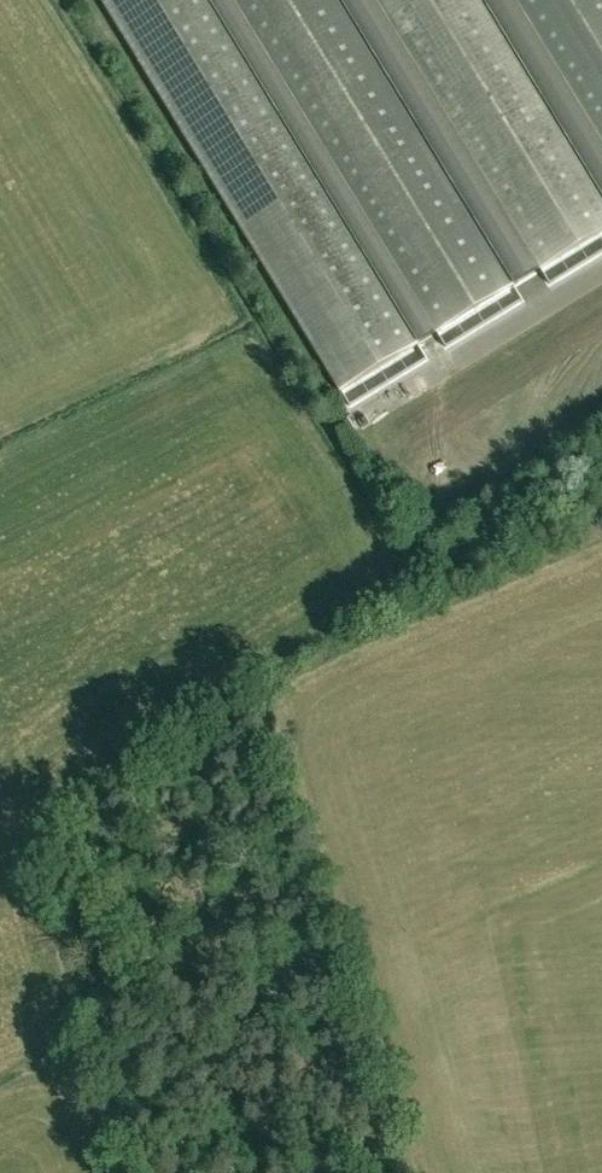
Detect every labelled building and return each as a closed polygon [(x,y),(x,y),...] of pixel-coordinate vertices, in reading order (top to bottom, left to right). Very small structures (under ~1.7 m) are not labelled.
[(210,0),(101,0),(356,418),(435,370),(210,0)] [(341,0),(233,0),(436,334),(515,286),(341,0)] [(555,297),(601,268),(601,196),(488,9),(496,4),(494,0),(489,0),(484,3),(483,0),(375,0),(555,297)] [(601,142),(601,0),(515,0),(601,142)] [(460,350),(528,307),(518,290),(449,333),(460,350)]
